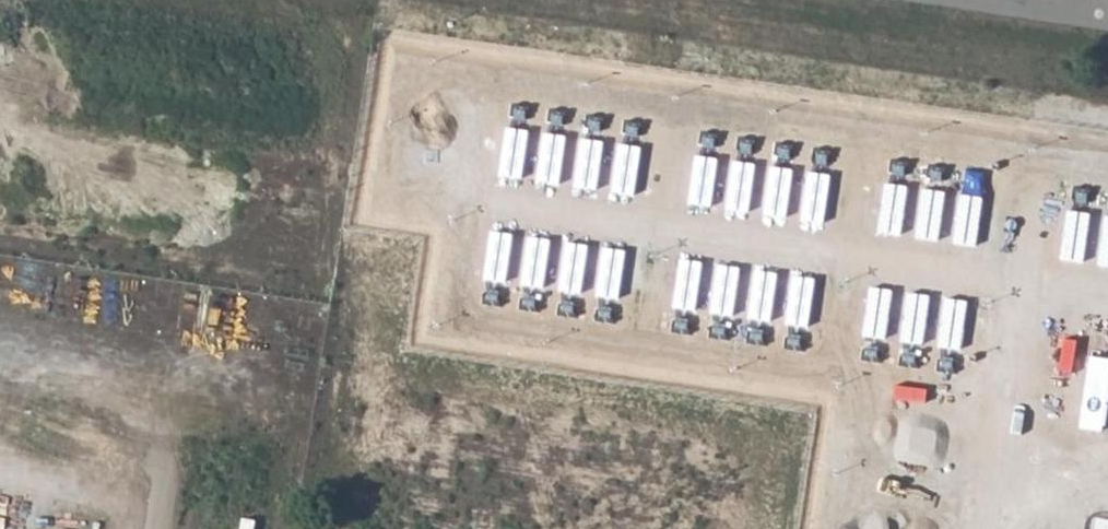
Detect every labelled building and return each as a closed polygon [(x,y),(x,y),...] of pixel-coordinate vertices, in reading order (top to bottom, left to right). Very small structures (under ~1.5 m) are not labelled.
[(516,130),(505,129),(499,178),(510,179),(516,130)] [(529,132),(517,130),(511,179),(522,181),(529,132)] [(554,136),(542,134),(536,183),(547,184),(554,136)] [(566,137),(555,136),(548,185),(560,186),(566,137)] [(590,141),(579,140),(573,189),(584,190),(590,141)] [(602,143),(591,141),(585,190),(596,192),(602,143)] [(628,147),(617,145),(611,194),(622,196),(628,147)] [(640,148),(629,147),(623,196),(634,197),(640,148)] [(704,158),(693,157),(687,205),(698,207),(704,158)] [(717,160),(706,158),(699,207),(711,208),(717,160)] [(743,164),(732,162),(725,211),(737,213),(743,164)] [(755,165),(744,164),(738,213),(749,214),(755,165)] [(780,170),(769,168),(762,217),(774,218),(780,170)] [(792,171),(781,170),(775,219),(786,220),(792,171)] [(818,174),(807,173),(800,222),(812,223),(818,174)] [(830,176),(819,174),(813,223),(824,225),(830,176)] [(895,186),(884,185),(877,234),(888,235),(895,186)] [(907,188),(896,186),(890,235),(901,237),(907,188)] [(932,192),(921,190),(915,239),(926,240),(932,192)] [(944,193),(933,192),(927,240),(938,242),(944,193)] [(970,197),(959,196),(952,244),(963,246),(970,197)] [(982,199),(971,197),(965,246),(976,247),(982,199)] [(1078,213),(1067,212),(1061,261),(1072,262),(1078,213)] [(1090,215),(1079,214),(1073,262),(1084,264),(1090,215)] [(1104,217),(1098,266),(1107,267),(1107,218),(1104,217)] [(500,233),(489,232),(483,281),(494,282),(500,233)] [(512,235),(501,233),(495,282),(506,284),(512,235)] [(537,240),(526,238),(520,287),(531,288),(537,240)] [(550,241),(539,240),(532,288),(544,290),(550,241)] [(575,245),(564,243),(557,292),(569,293),(575,245)] [(587,246),(576,245),(570,294),(581,295),(587,246)] [(613,250),(602,249),(596,298),(607,299),(613,250)] [(625,252),(614,250),(608,299),(619,301),(625,252)] [(690,260),(679,259),(672,308),(684,309),(690,260)] [(702,262),(691,261),(685,309),(696,311),(702,262)] [(727,267),(715,265),(709,314),(720,315),(727,267)] [(739,268),(728,267),(721,315),(733,317),(739,268)] [(765,272),(754,271),(747,320),(759,321),(765,272)] [(777,274),(766,272),(760,321),(771,323),(777,274)] [(803,278),(791,276),(785,325),(796,327),(803,278)] [(815,279),(804,278),(797,327),(809,328),(815,279)] [(880,290),(869,288),(863,337),(874,338),(880,290)] [(892,291),(881,290),(875,338),(886,340),(892,291)] [(916,295),(905,293),(899,342),(910,344),(916,295)] [(929,296),(918,295),(911,344),(922,345),(929,296)] [(955,300),(943,299),(937,348),(948,349),(955,300)] [(967,302),(956,300),(950,349),(961,351),(967,302)] [(1088,357),(1078,429),(1103,432),(1107,398),(1107,360),(1088,357)]
